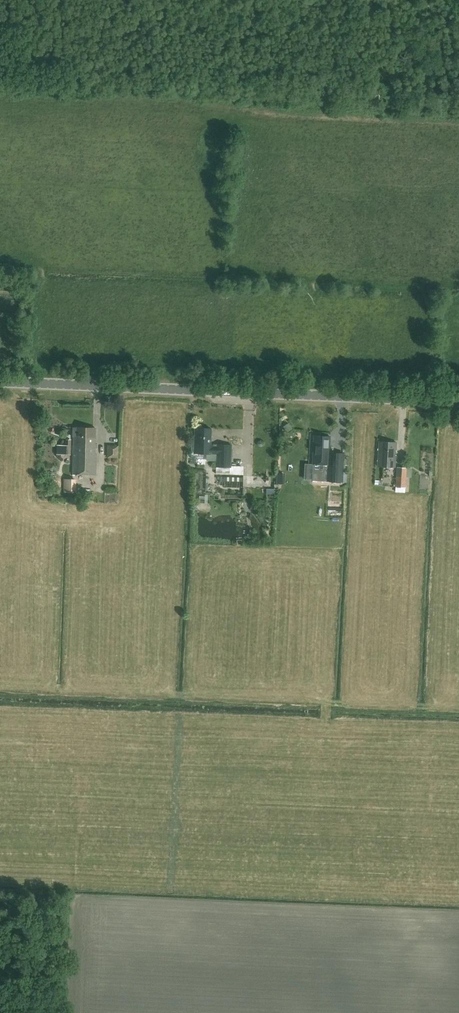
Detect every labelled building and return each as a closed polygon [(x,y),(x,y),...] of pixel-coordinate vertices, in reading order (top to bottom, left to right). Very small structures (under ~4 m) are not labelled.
[(96,474),(96,453),(95,453),(95,448),(96,448),(97,443),(95,443),(95,427),(77,427),(73,427),(73,436),(72,473),(96,474)] [(217,453),(216,466),(206,466),(206,469),(216,469),(216,474),(243,475),(243,466),(231,465),(231,444),(217,444),(217,446),(213,446),(213,444),(211,444),(211,428),(195,427),(194,452),(217,453)] [(314,435),(313,463),(299,462),(299,463),(296,463),(296,471),(299,471),(299,472),(313,473),(313,474),(327,474),(328,465),(330,436),(314,435)] [(312,458),(311,447),(309,447),(309,439),(297,439),(298,458),(312,458)] [(379,441),(377,465),(394,466),(396,442),(379,441)] [(118,453),(118,442),(110,442),(110,454),(118,453)] [(402,449),(401,457),(408,457),(409,450),(402,449)] [(404,492),(405,487),(406,487),(406,474),(411,475),(412,467),(407,467),(396,466),(395,491),(404,492)] [(245,478),(234,478),(234,484),(273,485),(273,476),(245,476),(245,478)] [(328,485),(326,478),(319,479),(320,487),(328,485)] [(63,479),(63,490),(76,490),(76,479),(63,479)]
